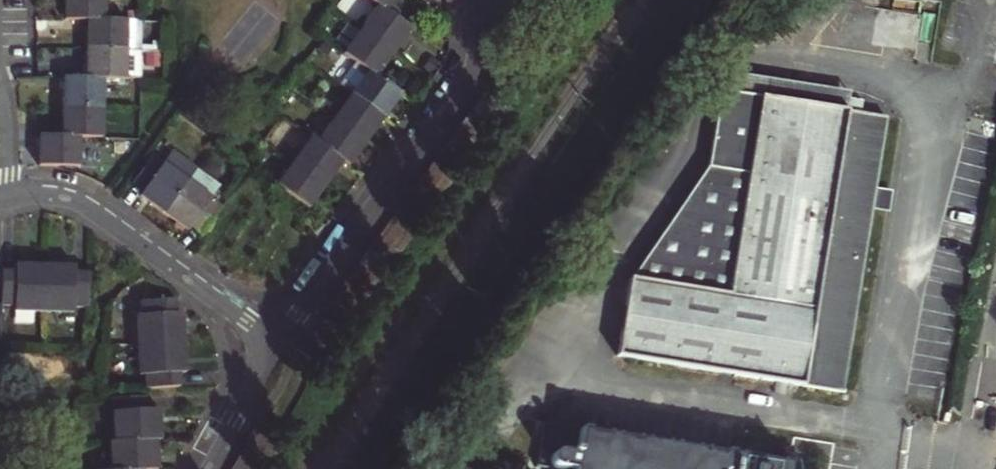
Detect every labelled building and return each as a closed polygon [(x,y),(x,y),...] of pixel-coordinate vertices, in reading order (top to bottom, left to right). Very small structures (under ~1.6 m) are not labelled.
[(104,22),(104,0),(63,0),(63,10),(63,20),(69,21),(85,21),(95,22),(104,22)] [(379,6),(386,11),(394,0),(371,0),(379,6)] [(386,11),(379,6),(361,29),(393,53),(405,37),(410,29),(386,11)] [(95,22),(85,21),(84,42),(83,49),(124,51),(125,23),(104,22),(95,22)] [(393,53),(361,29),(343,52),(367,70),(376,76),(389,58),(393,53)] [(123,79),(124,51),(83,49),(83,64),(82,77),(100,79),(110,79),(123,79)] [(376,76),(367,70),(350,93),(382,118),(391,106),(400,94),(376,76)] [(850,93),(725,72),(721,99),(846,118),(850,93)] [(82,77),(60,76),(60,94),(59,105),(99,107),(100,79),(82,77)] [(382,118),(350,93),(332,117),(365,142),(375,127),(382,118)] [(618,367),(845,402),(852,355),(857,321),(873,217),(876,196),(887,124),(846,118),(721,99),(712,161),(632,280),(618,367)] [(58,134),(76,135),(98,136),(99,107),(59,105),(59,125),(58,134)] [(332,117),(315,140),(342,160),(348,165),(358,151),(365,142),(332,117)] [(58,134),(37,134),(37,150),(36,164),(76,165),(76,135),(58,134)] [(291,160),(324,185),(336,170),(342,160),(315,140),(309,136),(291,160)] [(165,213),(188,181),(154,155),(133,181),(144,189),(140,194),(152,203),(165,213)] [(319,192),(324,185),(291,160),(274,184),(308,208),(319,192)] [(222,207),(188,181),(165,213),(175,221),(187,230),(191,225),(202,233),(222,207)] [(893,199),(876,196),(873,217),(890,220),(893,199)] [(0,272),(0,307),(11,307),(11,312),(37,313),(69,313),(69,309),(83,309),(84,274),(70,273),(71,268),(62,268),(25,267),(12,266),(12,273),(0,272)] [(173,310),(172,299),(138,302),(139,313),(134,313),(137,373),(142,372),(144,386),(178,384),(177,370),(183,369),(183,358),(180,319),(179,310),(173,310)] [(869,358),(875,324),(857,321),(852,355),(869,358)] [(140,468),(154,467),(153,453),(152,437),(157,437),(156,420),(156,405),(144,406),(144,393),(111,395),(106,395),(109,440),(106,440),(108,468),(140,468)] [(569,452),(554,449),(552,450),(549,451),(548,453),(546,458),(547,463),(548,465),(571,468),(790,468),(791,468),(581,429),(578,446),(570,444),(569,452)]
